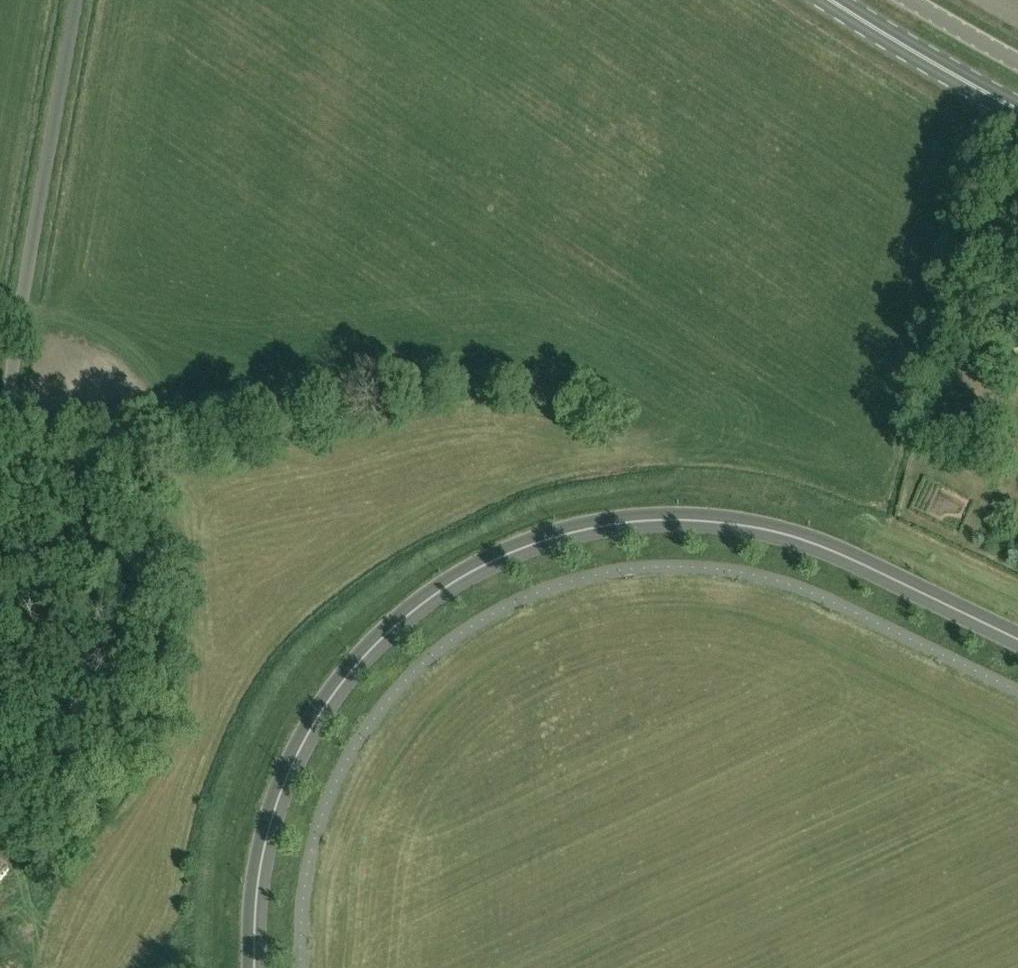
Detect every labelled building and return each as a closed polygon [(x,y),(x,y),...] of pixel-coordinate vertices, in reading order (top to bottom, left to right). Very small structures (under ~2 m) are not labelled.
[(9,864),(0,857),(0,875),(9,864)]
